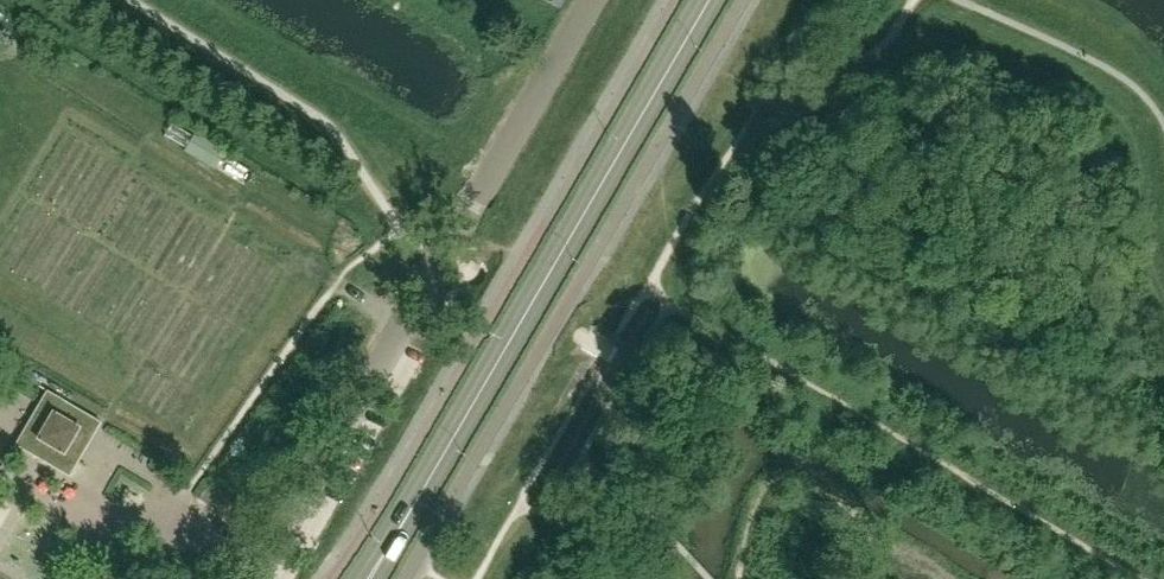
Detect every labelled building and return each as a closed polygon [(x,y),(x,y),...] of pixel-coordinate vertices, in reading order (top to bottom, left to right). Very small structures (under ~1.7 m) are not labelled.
[(224,152),(195,135),(185,151),(215,169),(224,152)] [(106,421),(49,391),(40,407),(19,443),(72,475),(100,430),(106,421)]
